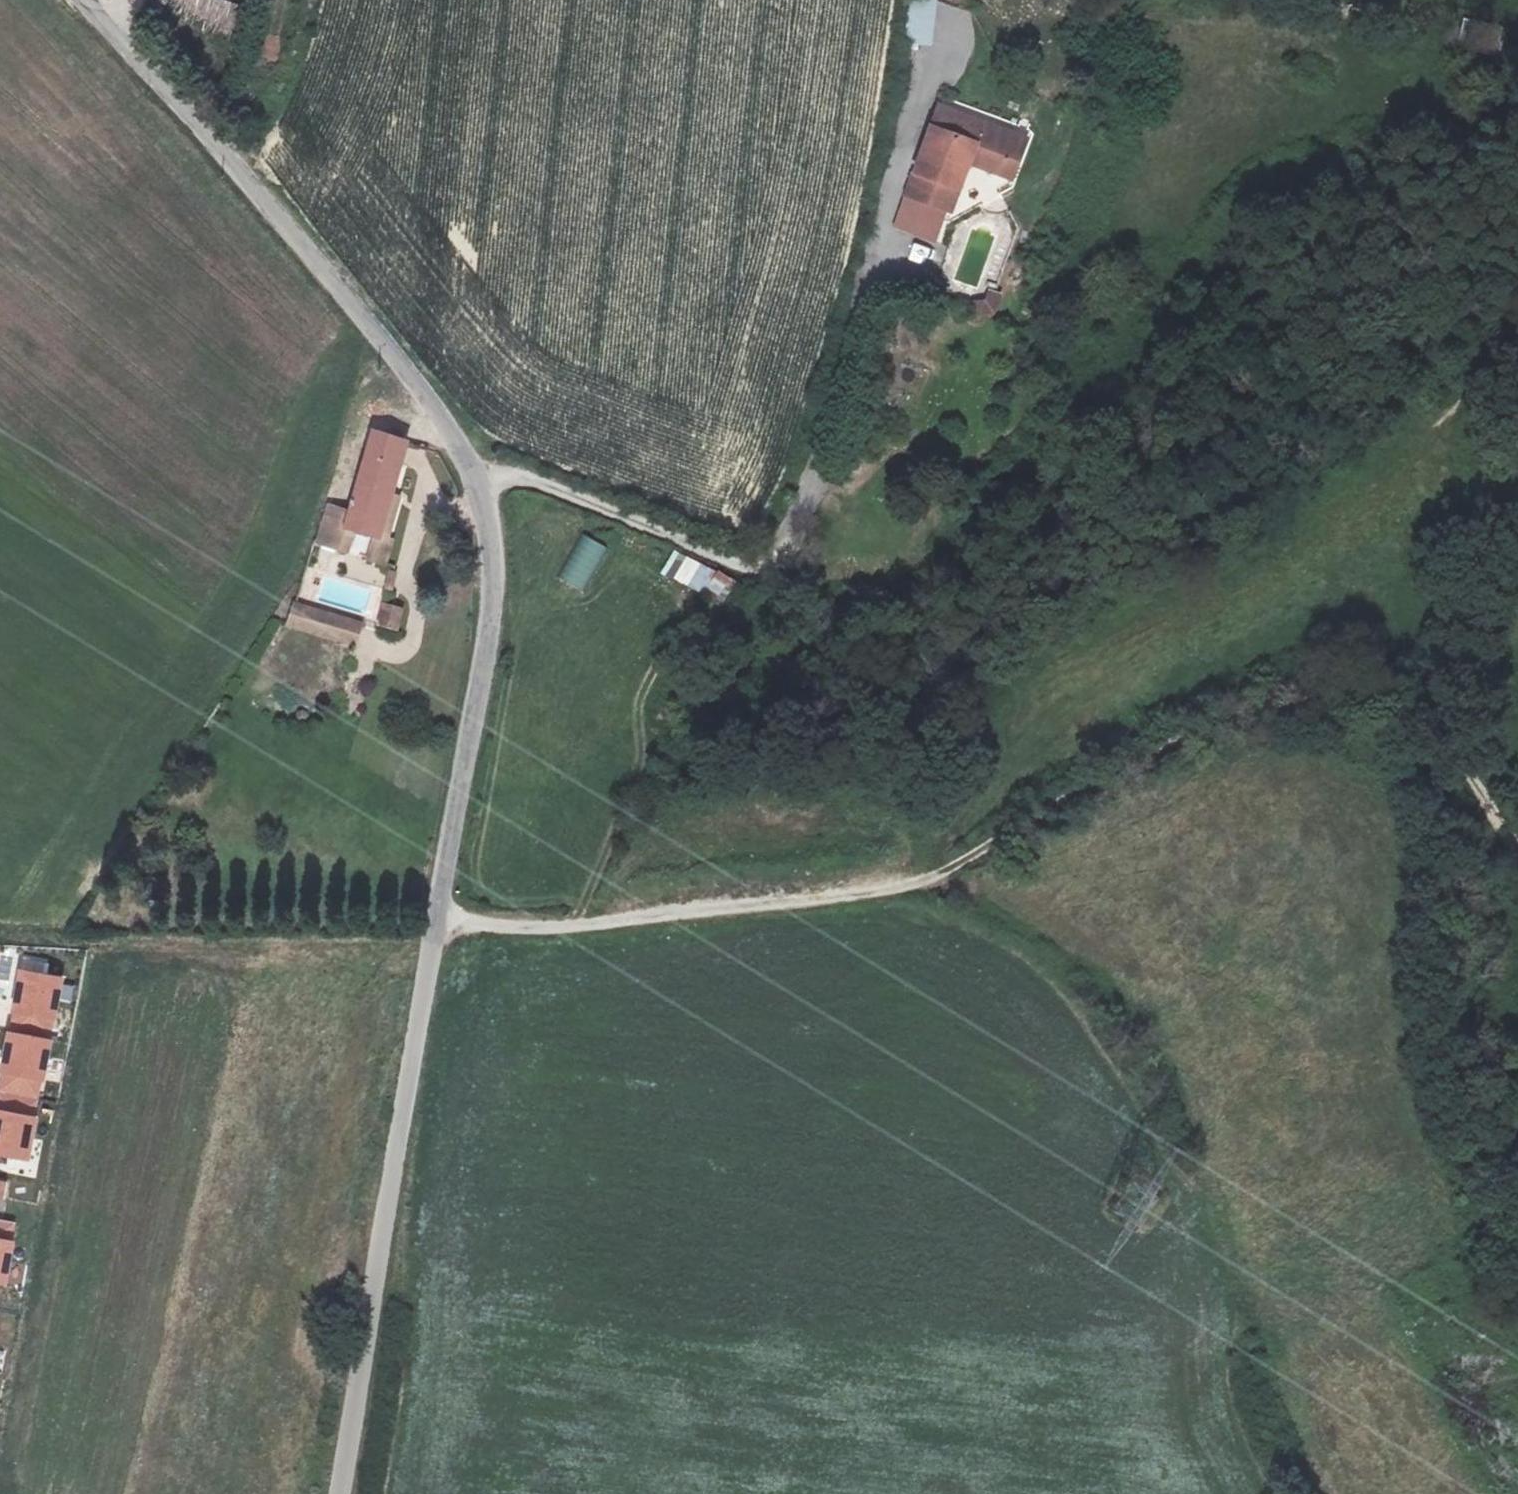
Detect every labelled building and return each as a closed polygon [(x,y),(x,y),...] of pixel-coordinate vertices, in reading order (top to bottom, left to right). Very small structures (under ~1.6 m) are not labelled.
[(1026,139),(940,107),(925,147),(967,164),(1011,180),(1026,139)] [(967,164),(925,147),(895,225),(938,241),(967,164)] [(993,318),(1000,295),(981,290),(974,313),(993,318)] [(347,512),(331,508),(320,542),(341,549),(347,528),(379,537),(374,557),(386,560),(392,539),(386,537),(392,515),(385,513),(404,441),(369,431),(347,512)] [(580,591),(605,548),(582,535),(558,579),(580,591)] [(726,603),(736,579),(672,552),(662,576),(726,603)] [(377,627),(398,633),(405,609),(384,603),(377,627)] [(360,645),(364,618),(291,606),(287,633),(360,645)] [(8,1034),(50,1042),(62,981),(20,973),(8,1034)] [(0,1074),(0,1093),(39,1100),(50,1042),(8,1034),(0,1074)] [(27,1159),(39,1100),(0,1093),(0,1154),(27,1159)] [(4,1287),(18,1226),(0,1222),(0,1286),(4,1287)]
